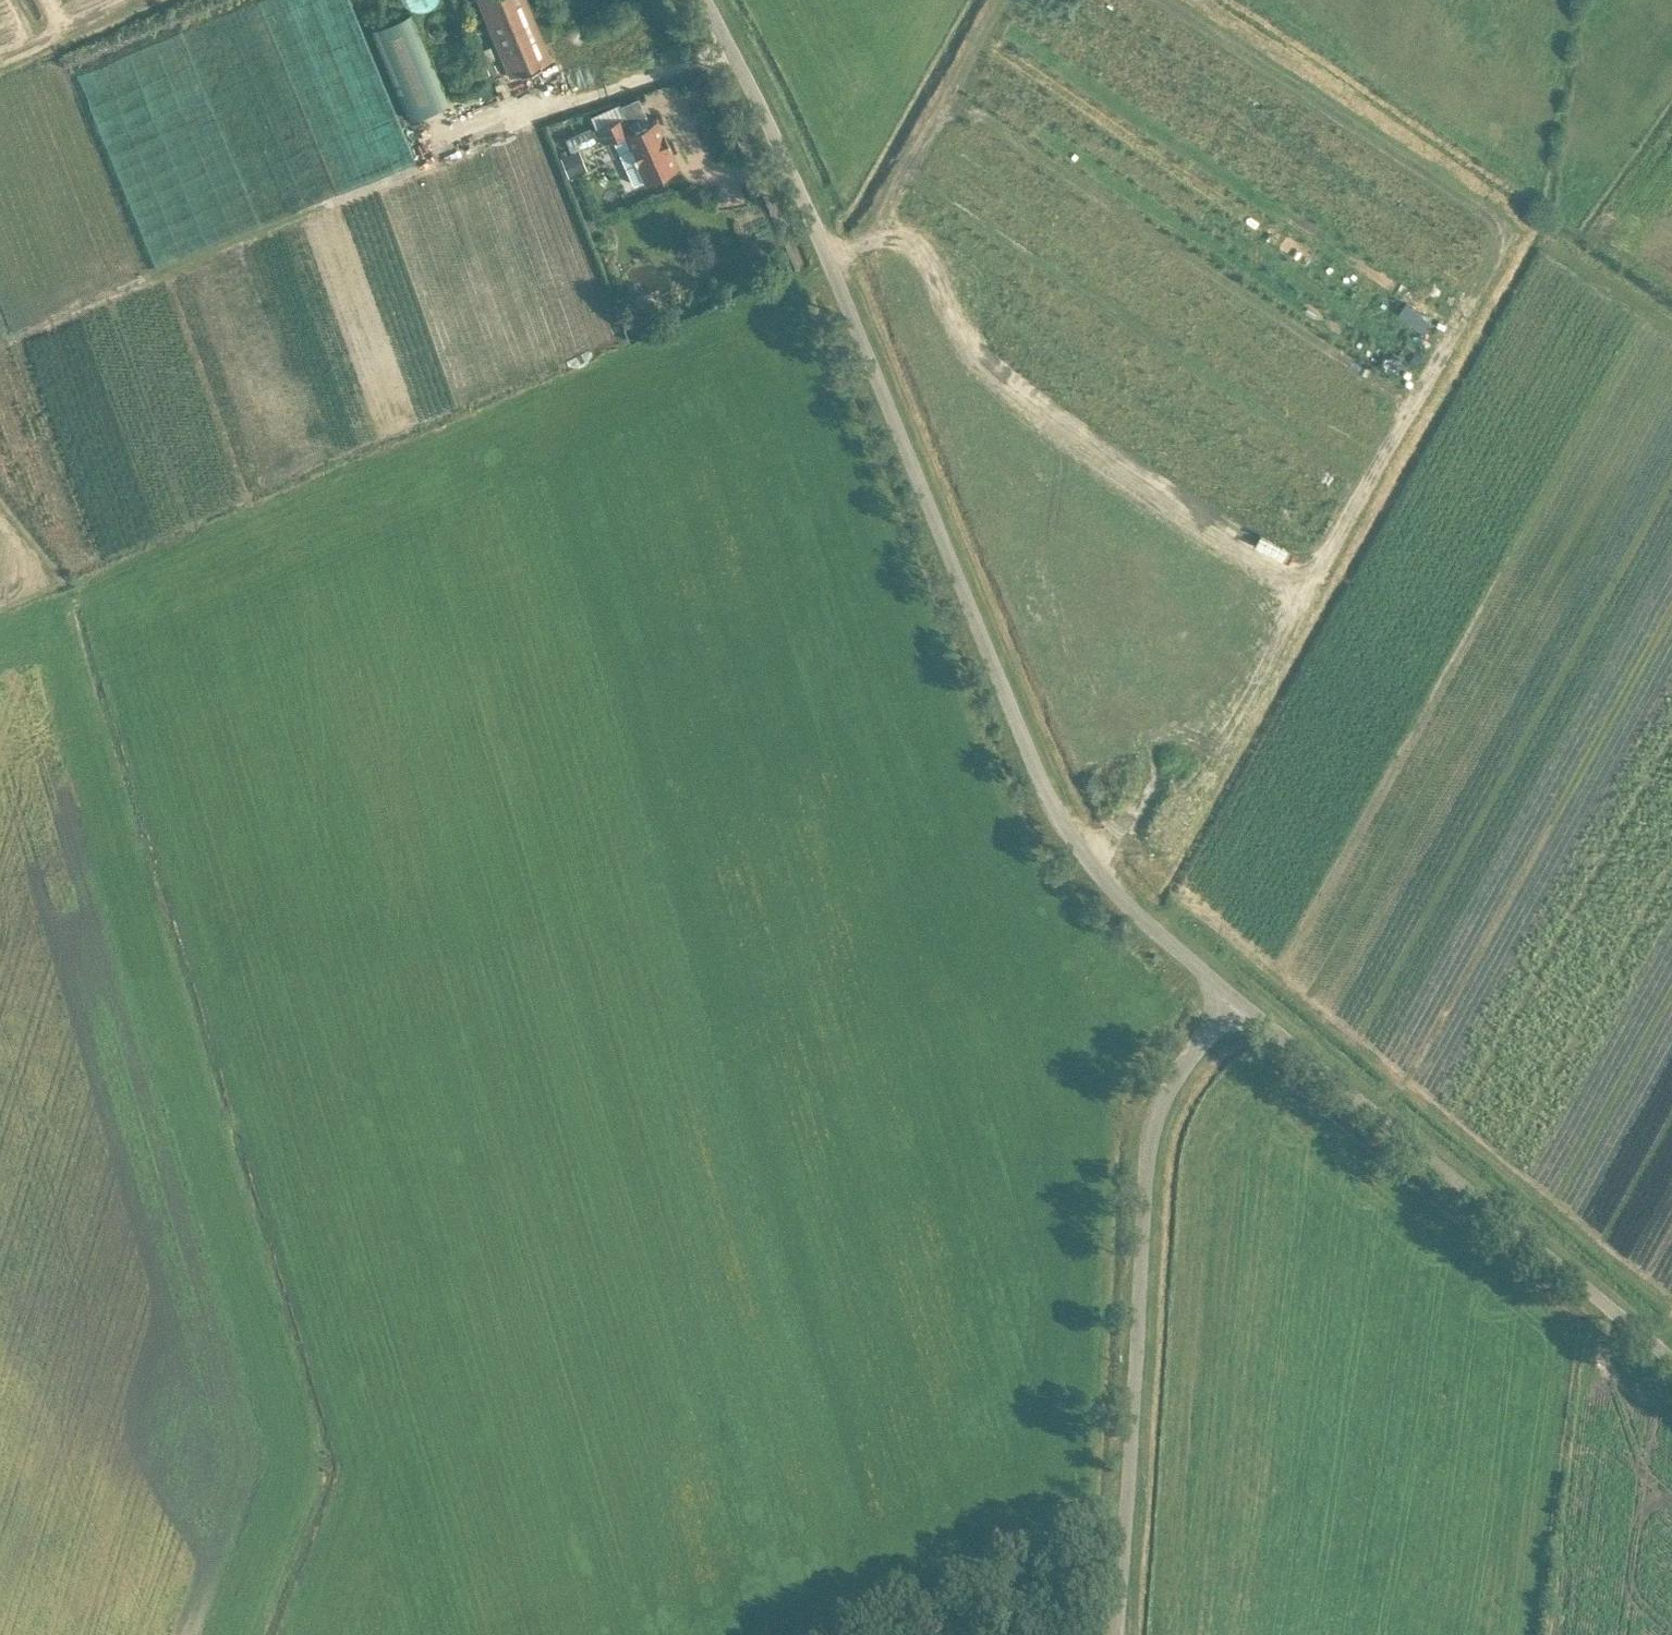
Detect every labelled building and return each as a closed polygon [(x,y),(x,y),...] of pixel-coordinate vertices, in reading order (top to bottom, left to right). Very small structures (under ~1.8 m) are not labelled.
[(510,75),(551,58),(527,0),(479,0),(510,75)] [(604,142),(614,137),(635,184),(679,165),(657,117),(630,129),(623,115),(597,126),(604,142)]
